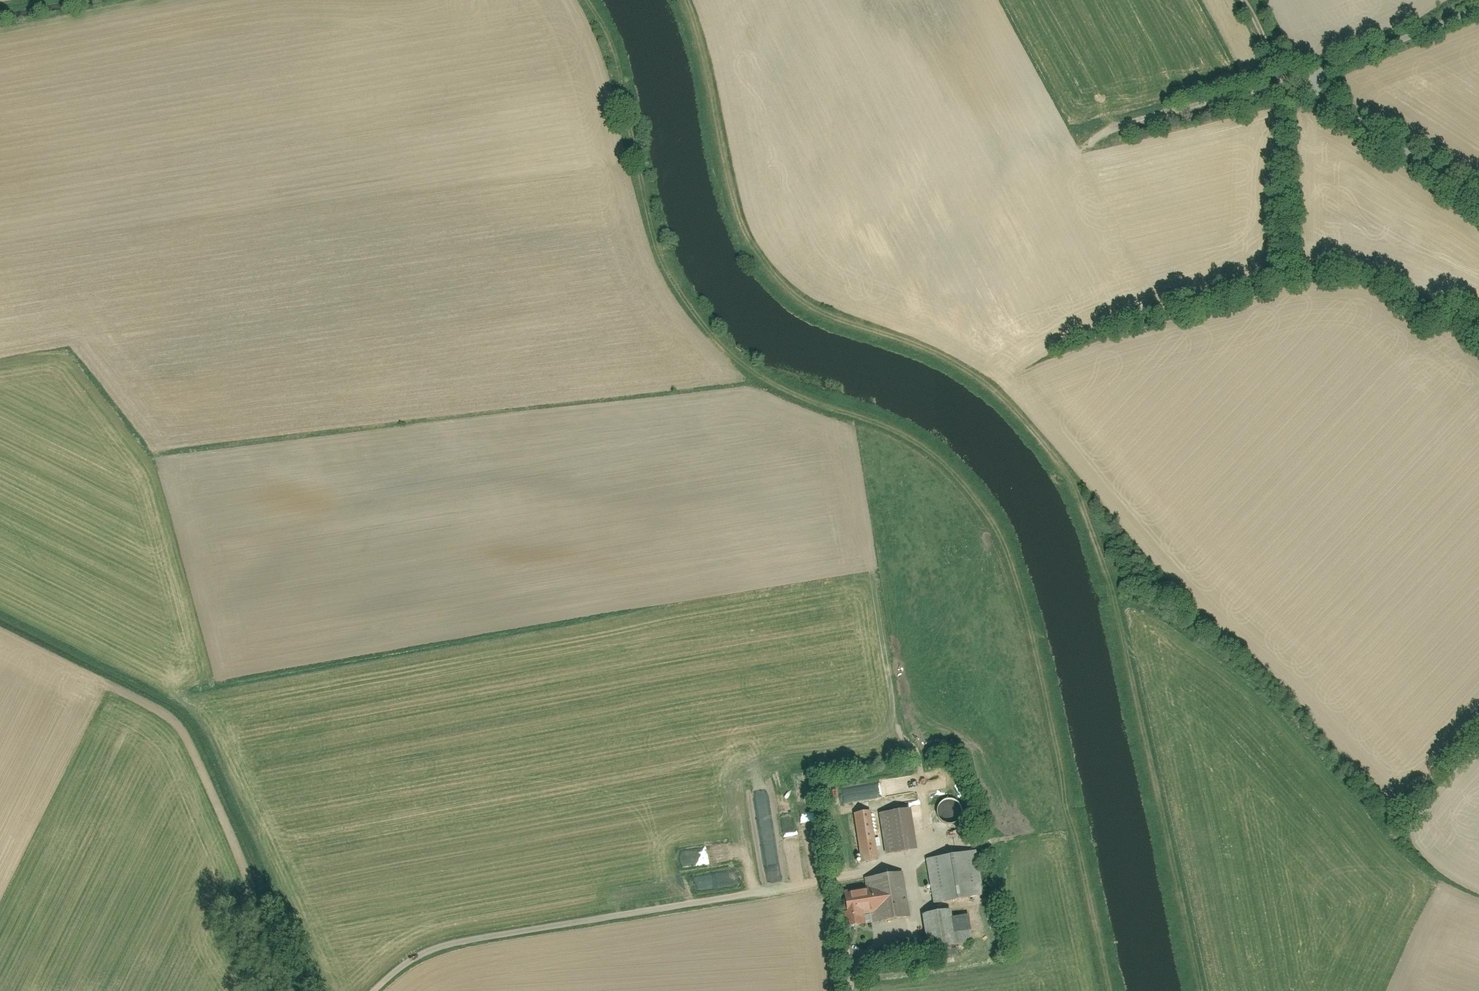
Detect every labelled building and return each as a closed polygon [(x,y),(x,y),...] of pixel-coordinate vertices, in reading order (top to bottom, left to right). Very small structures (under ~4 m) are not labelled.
[(916,809),(884,813),(889,854),(921,850),(916,809)] [(862,864),(879,862),(873,811),(855,814),(862,864)] [(980,851),(929,860),(937,904),(988,895),(980,851)] [(847,930),(868,927),(866,914),(873,913),(875,925),(913,918),(906,873),(867,879),(868,888),(841,893),(847,930)] [(977,944),(972,915),(956,918),(955,909),(925,914),(932,951),(977,944)] [(854,945),(841,946),(842,958),(854,957),(854,945)]
